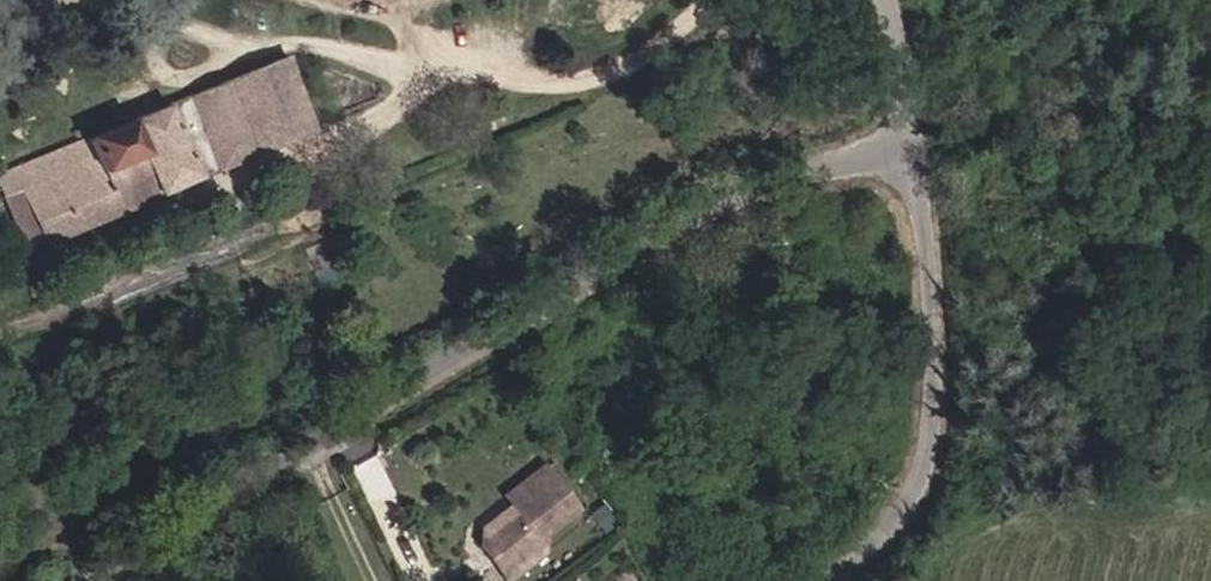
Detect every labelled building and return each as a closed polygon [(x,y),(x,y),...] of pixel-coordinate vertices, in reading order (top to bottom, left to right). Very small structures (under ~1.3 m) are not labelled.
[(307,29),(307,15),(287,14),(286,28),(307,29)] [(159,103),(188,176),(303,132),(276,59),(159,103)] [(70,176),(84,215),(188,176),(159,103),(77,136),(89,167),(70,176)] [(77,136),(0,162),(0,203),(15,240),(84,215),(70,176),(89,167),(77,136)] [(506,503),(513,512),(482,535),(480,552),(491,567),(496,564),(508,580),(511,580),(538,561),(541,549),(538,544),(575,517),(543,475),(506,503)] [(491,567),(501,580),(508,580),(496,564),(491,567)]
